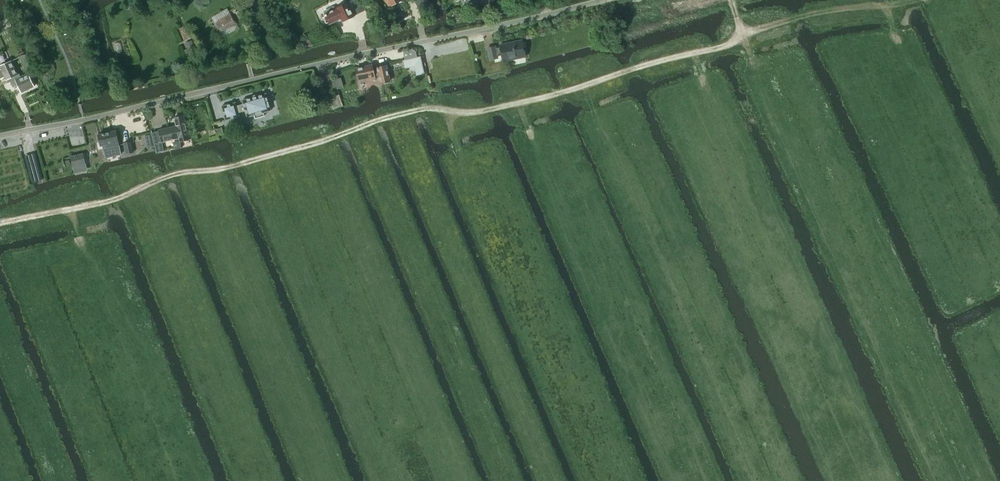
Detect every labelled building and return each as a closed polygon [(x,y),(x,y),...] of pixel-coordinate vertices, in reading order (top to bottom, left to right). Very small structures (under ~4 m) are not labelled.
[(324,14),(329,24),(341,18),(342,21),(354,16),(351,8),(352,7),(350,2),(354,0),(345,0),(347,3),(336,8),(336,9),(324,14)] [(221,32),(235,24),(230,15),(216,23),(221,32)] [(181,28),(179,29),(184,40),(191,38),(185,26),(184,26),(181,28)] [(190,40),(184,43),(188,52),(194,50),(190,40)] [(525,56),(522,41),(499,45),(500,47),(495,48),(494,46),(487,48),(490,60),(497,58),(496,54),(501,53),(503,61),(525,56)] [(25,71),(31,68),(25,54),(19,57),(25,71)] [(424,73),(420,57),(404,60),(405,67),(410,66),(410,68),(414,70),(416,70),(417,75),(424,73)] [(0,66),(0,67),(1,69),(0,70),(0,79),(1,79),(5,77),(6,80),(9,78),(13,87),(18,85),(21,92),(34,86),(28,73),(20,77),(20,75),(18,76),(11,61),(0,66)] [(373,69),(372,65),(356,68),(358,79),(366,78),(367,81),(375,79),(375,78),(379,77),(380,83),(390,81),(386,65),(377,67),(377,68),(373,69)] [(341,77),(334,80),(337,89),(344,86),(341,77)] [(235,102),(222,106),(225,120),(239,116),(238,112),(245,110),(247,117),(254,115),(255,118),(265,116),(264,112),(271,110),(266,93),(242,100),(243,104),(236,106),(235,102)] [(176,125),(158,130),(161,142),(179,138),(180,141),(189,139),(184,115),(174,117),(176,125)] [(215,129),(217,135),(223,134),(221,127),(215,129)] [(119,146),(115,131),(98,134),(101,146),(103,145),(104,150),(119,146)] [(126,153),(133,152),(131,141),(123,143),(126,153)] [(73,167),(85,164),(82,153),(70,156),(73,167)]
